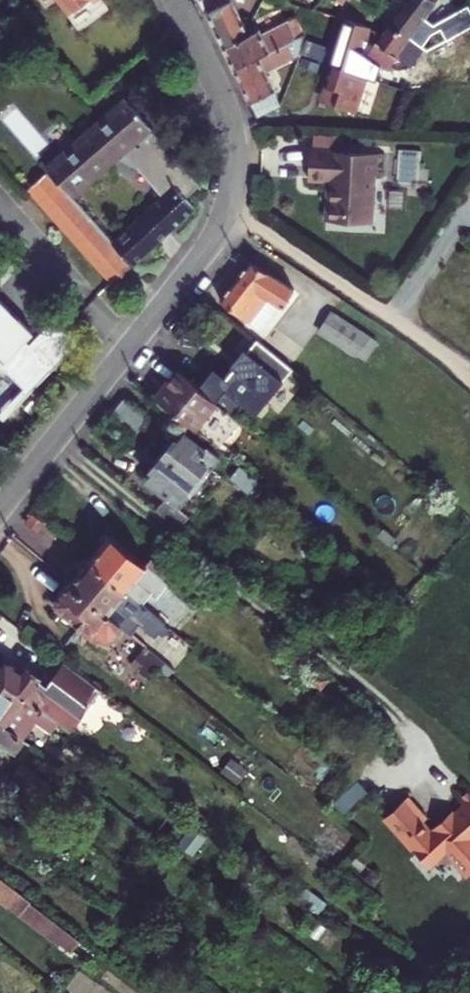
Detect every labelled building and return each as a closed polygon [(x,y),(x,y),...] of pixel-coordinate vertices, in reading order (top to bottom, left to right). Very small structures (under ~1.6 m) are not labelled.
[(74,10),(87,0),(67,0),(74,10)] [(247,33),(231,0),(200,0),(221,45),(247,33)] [(390,21),(412,38),(424,47),(416,57),(469,27),(469,8),(468,4),(434,24),(424,17),(437,0),(406,0),(390,21)] [(344,17),(330,62),(367,73),(379,78),(383,66),(360,48),(367,26),(368,24),(344,17)] [(221,45),(233,69),(290,42),(296,39),(287,20),(258,34),(256,28),(247,33),(221,45)] [(383,66),(389,70),(397,58),(410,66),(416,57),(424,47),(412,38),(390,21),(381,33),(367,26),(360,48),(383,66)] [(265,69),(298,55),(299,51),(304,36),(296,39),(290,42),(233,69),(256,116),(282,104),(265,69)] [(307,39),(303,53),(323,59),(327,46),(307,39)] [(367,73),(330,62),(322,84),(336,89),(332,102),(355,109),(367,73)] [(322,84),(318,97),(332,102),(336,89),(322,84)] [(112,281),(195,208),(185,196),(197,185),(129,103),(28,187),(112,281)] [(387,180),(389,157),(313,152),(312,182),(331,184),(330,224),(375,227),(378,180),(387,180)] [(290,288),(248,263),(218,300),(254,330),(276,303),(279,305),(290,288)] [(3,360),(26,381),(31,386),(51,364),(27,341),(25,344),(21,340),(29,331),(34,326),(5,300),(0,306),(0,363),(3,360)] [(33,334),(29,331),(21,340),(25,344),(27,341),(51,364),(81,332),(56,309),(33,334)] [(315,330),(353,354),(365,336),(326,311),(315,330)] [(211,369),(196,387),(233,417),(242,406),(253,416),(290,370),(255,341),(223,379),(211,369)] [(196,387),(176,371),(163,386),(167,389),(157,401),(216,449),(238,421),(233,417),(196,387)] [(31,386),(26,381),(1,409),(6,414),(31,386)] [(160,450),(157,453),(190,479),(202,464),(207,468),(216,457),(202,446),(201,446),(182,431),(174,440),(171,437),(168,440),(164,437),(157,447),(160,450)] [(159,496),(151,509),(150,510),(173,529),(184,515),(176,508),(196,483),(190,479),(157,453),(154,457),(150,454),(144,464),(147,466),(144,469),(147,472),(141,480),(159,496)] [(212,471),(207,468),(202,464),(190,479),(196,483),(200,486),(212,471)] [(244,493),(255,480),(236,465),(226,477),(244,493)] [(136,476),(128,486),(147,507),(148,505),(151,509),(159,496),(141,480),(136,476)] [(85,559),(138,603),(149,590),(172,610),(175,605),(178,609),(186,600),(190,603),(199,591),(180,575),(176,578),(161,566),(161,561),(157,559),(153,559),(149,557),(143,565),(105,534),(85,559)] [(85,559),(65,583),(117,625),(125,614),(151,635),(154,631),(159,635),(166,626),(138,603),(85,559)] [(117,625),(65,583),(47,605),(94,644),(98,639),(102,643),(117,625)] [(7,636),(14,627),(0,616),(0,631),(7,636)] [(130,665),(147,679),(161,662),(144,647),(130,665)] [(0,660),(0,680),(54,720),(67,730),(97,690),(59,661),(50,673),(43,667),(37,675),(23,664),(17,671),(1,659),(0,660)] [(317,687),(327,675),(315,666),(306,677),(317,687)] [(328,675),(327,675),(317,687),(316,689),(335,705),(347,691),(328,675)] [(21,740),(28,745),(33,738),(27,734),(34,723),(40,728),(45,732),(54,720),(0,680),(0,724),(21,740)] [(33,738),(40,728),(34,723),(27,734),(33,738)] [(21,740),(0,724),(0,747),(6,751),(10,746),(14,749),(21,740)] [(44,782),(20,763),(10,777),(34,795),(44,782)] [(10,777),(0,789),(0,794),(22,811),(34,795),(10,777)] [(354,787),(341,800),(350,809),(364,796),(354,787)] [(384,823),(429,869),(437,862),(439,863),(453,863),(455,862),(469,877),(469,792),(458,803),(463,809),(445,826),(438,826),(432,832),(424,823),(426,822),(406,801),(384,823)] [(201,835),(189,825),(172,847),(184,857),(201,835)] [(0,880),(0,901),(63,949),(73,935),(0,880)]
